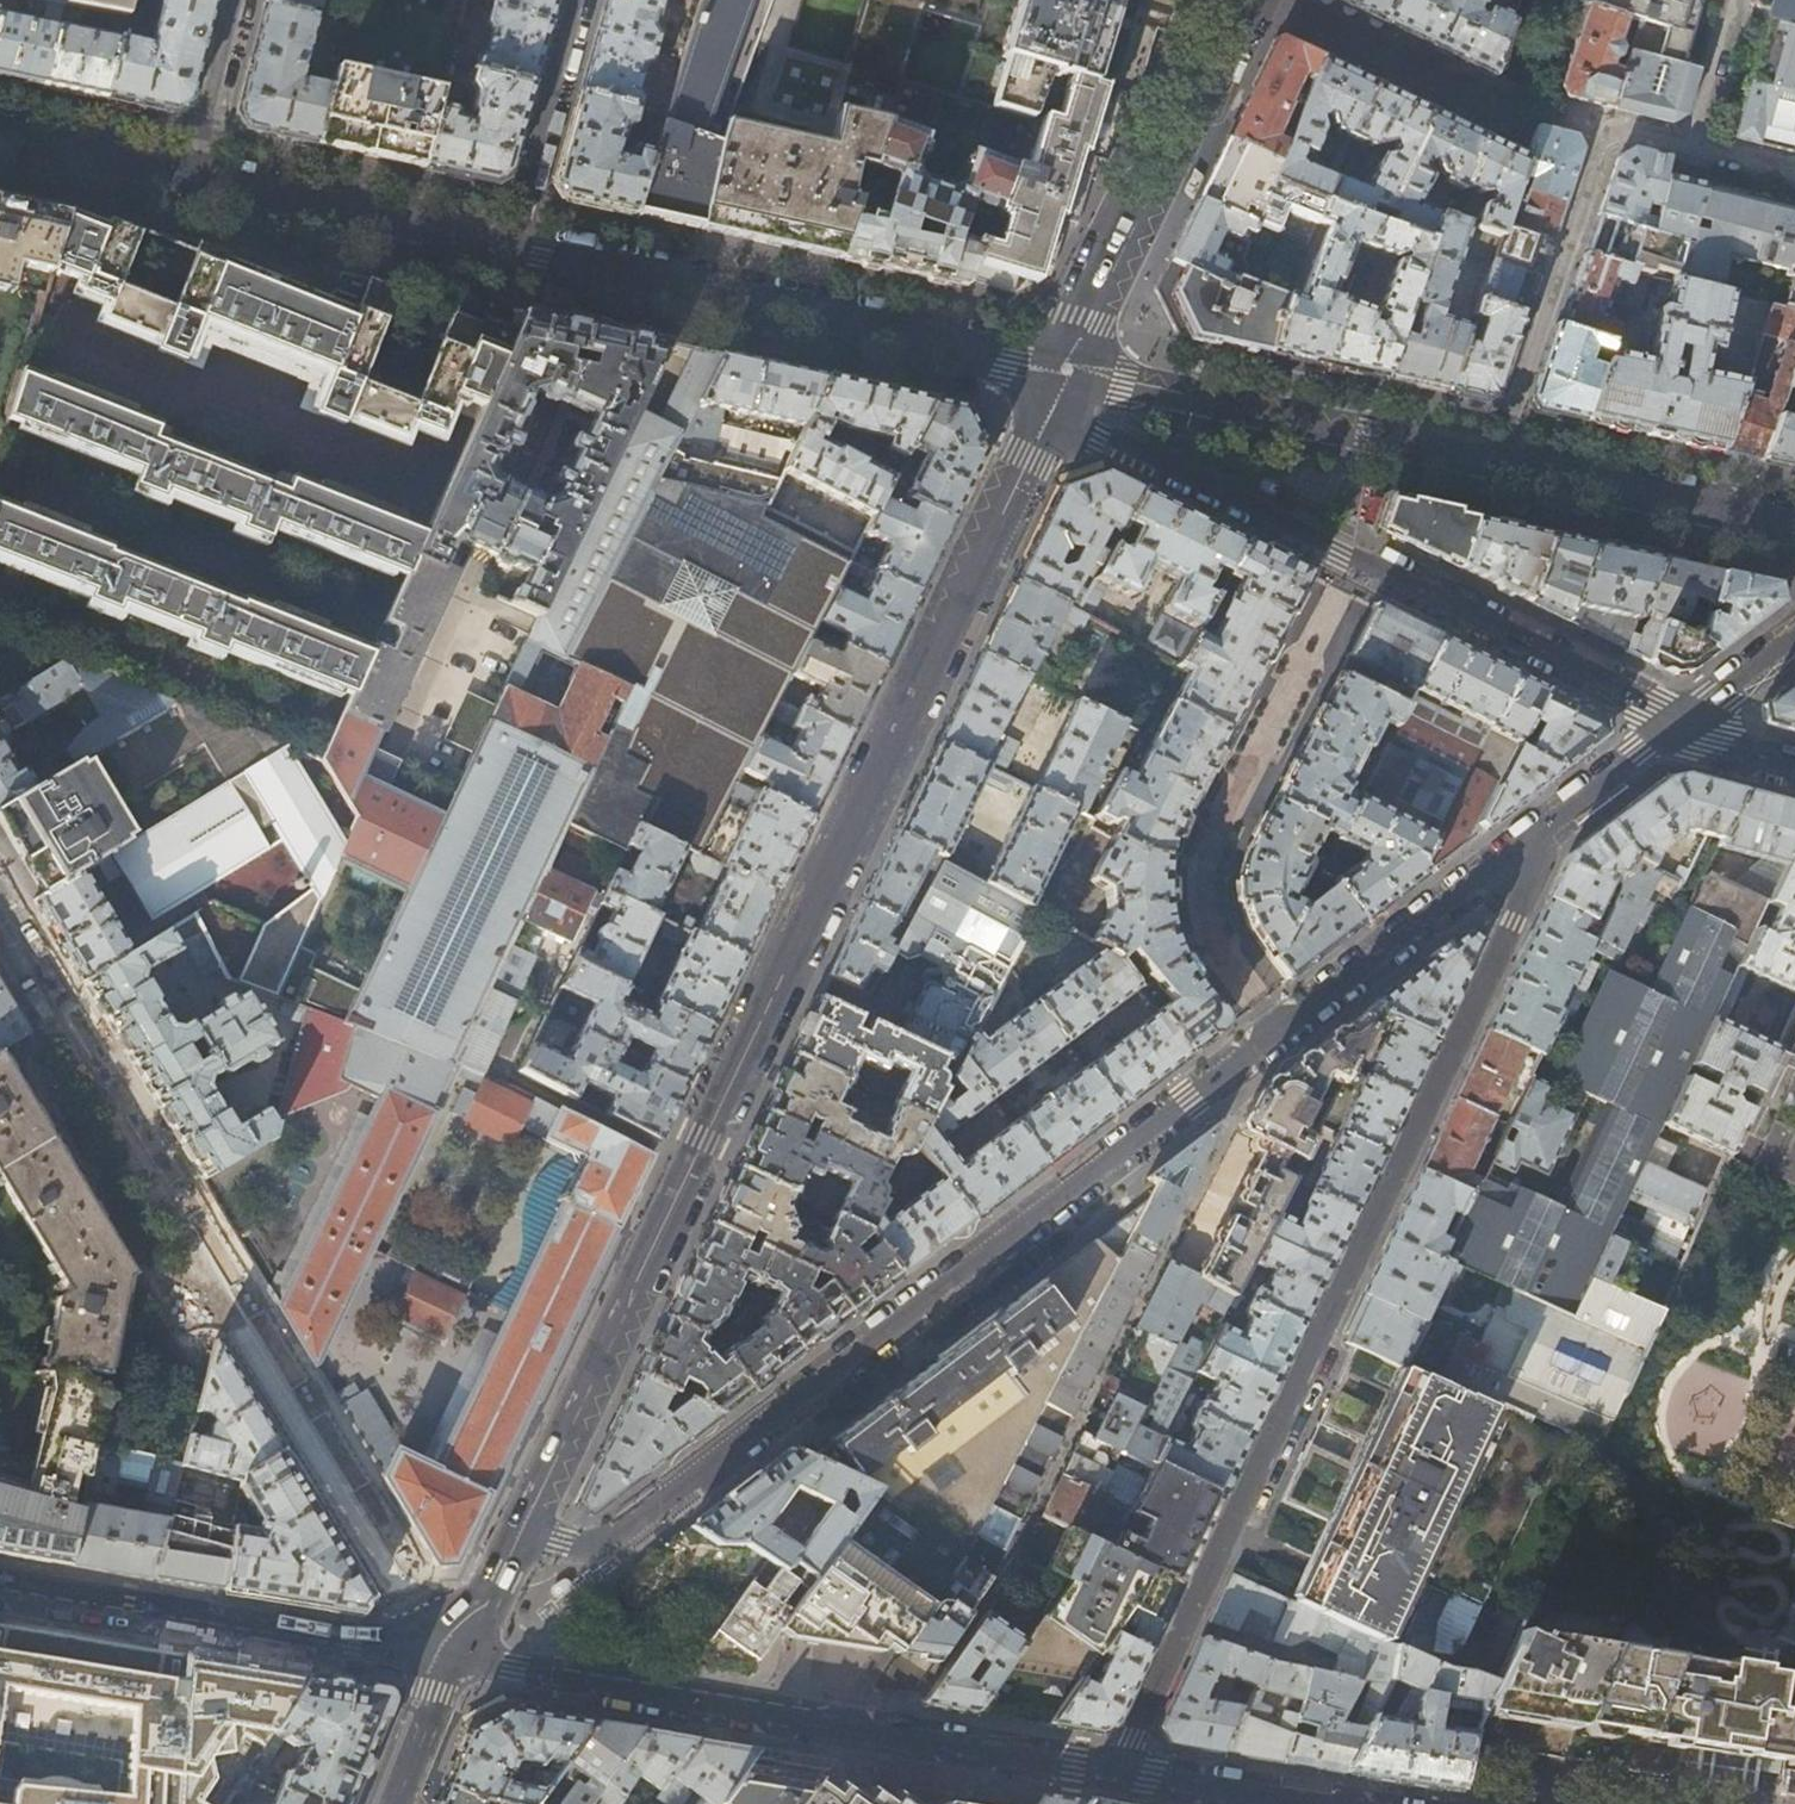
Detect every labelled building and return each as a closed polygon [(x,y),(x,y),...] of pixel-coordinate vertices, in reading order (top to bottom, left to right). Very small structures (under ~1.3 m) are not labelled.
[(0,4),(0,76),(6,78),(42,85),(64,5),(36,0),(34,0),(32,10),(49,14),(46,26),(22,20),(23,16),(16,14),(19,0),(1,0),(0,4)] [(64,5),(82,9),(110,14),(126,17),(130,0),(66,0),(64,5)] [(106,99),(140,107),(175,115),(191,105),(203,58),(217,0),(162,0),(153,36),(137,32),(145,0),(130,0),(126,17),(106,99)] [(265,6),(317,18),(325,20),(330,0),(266,0),(265,6)] [(347,25),(343,41),(336,67),(317,145),(368,156),(422,168),(438,106),(465,0),(353,0),(347,25)] [(493,9),(550,25),(557,0),(496,0),(493,9)] [(587,69),(555,184),(565,200),(589,205),(634,215),(653,154),(632,148),(628,157),(615,154),(617,147),(619,147),(621,145),(625,147),(628,138),(630,138),(640,101),(636,92),(643,68),(651,63),(659,37),(653,28),(661,0),(607,0),(587,69)] [(653,154),(634,215),(841,260),(903,84),(924,14),(980,31),(959,100),(989,110),(1031,122),(969,280),(978,283),(1003,291),(1014,294),(1018,277),(1036,283),(1042,264),(1053,268),(1066,221),(1076,224),(1080,209),(1096,159),(1106,162),(1126,95),(1136,98),(1156,30),(1167,33),(1177,0),(866,0),(846,67),(788,50),(803,0),(700,0),(653,154)] [(1382,22),(1393,0),(1336,0),(1382,22)] [(1458,0),(1393,0),(1382,22),(1409,36),(1436,48),(1458,0)] [(1488,0),(1458,0),(1436,48),(1466,63),(1494,76),(1513,21),(1494,12),(1493,11),(1491,11),(1489,12),(1487,13),(1486,13),(1485,16),(1483,20),(1476,17),(1474,12),(1477,7),(1480,8),(1481,8),(1483,7),(1485,5),(1488,0)] [(1681,65),(1690,31),(1699,0),(1598,0),(1596,7),(1627,16),(1640,20),(1631,50),(1681,65)] [(1754,4),(1794,24),(1794,0),(1755,0),(1754,4)] [(64,5),(42,85),(66,91),(106,99),(126,17),(110,14),(104,38),(76,32),(82,9),(64,5)] [(1619,41),(1627,16),(1596,7),(1590,5),(1562,87),(1567,97),(1579,100),(1612,109),(1624,70),(1611,66),(1613,58),(1620,56),(1623,48),(1619,41)] [(317,69),(314,81),(303,79),(317,18),(265,6),(237,115),(247,130),(268,134),(317,145),(336,67),(322,63),(319,65),(317,69)] [(488,54),(479,58),(476,70),(533,86),(540,60),(550,25),(493,9),(489,23),(494,32),(488,54)] [(343,41),(347,25),(337,23),(333,39),(343,41)] [(1766,23),(1757,56),(1750,82),(1794,93),(1794,73),(1781,69),(1786,50),(1794,53),(1794,30),(1766,23)] [(1313,81),(1320,61),(1276,40),(1251,93),(1229,140),(1280,164),(1300,112),(1290,107),(1304,77),(1313,81)] [(1681,65),(1631,50),(1624,70),(1612,109),(1639,115),(1673,123),(1685,116),(1691,96),(1698,70),(1681,65)] [(1321,59),(1320,61),(1313,81),(1300,112),(1280,164),(1272,184),(1324,203),(1335,180),(1311,170),(1303,169),(1300,165),(1306,152),(1315,155),(1324,131),(1321,119),(1326,115),(1333,118),(1335,127),(1339,129),(1338,132),(1355,140),(1368,112),(1365,111),(1375,85),(1348,73),(1321,59)] [(509,174),(521,130),(533,86),(476,70),(468,99),(474,101),(471,112),(474,115),(473,122),(459,118),(460,115),(458,112),(438,106),(422,168),(458,176),(493,183),(509,174)] [(1750,82),(1735,138),(1793,152),(1794,143),(1794,93),(1750,82)] [(941,96),(903,84),(841,260),(901,272),(965,286),(969,280),(1031,122),(989,110),(962,189),(961,188),(955,191),(953,193),(919,181),(920,179),(917,173),(915,172),(941,96)] [(1411,103),(1375,85),(1365,111),(1368,112),(1355,140),(1373,148),(1375,144),(1381,146),(1394,143),(1397,150),(1395,154),(1383,158),(1367,193),(1335,180),(1324,203),(1376,223),(1377,223),(1386,204),(1389,205),(1423,135),(1421,130),(1429,111),(1411,103)] [(1459,126),(1429,111),(1421,130),(1423,135),(1389,205),(1386,204),(1377,223),(1430,242),(1439,217),(1439,215),(1417,207),(1432,179),(1427,169),(1429,163),(1436,161),(1442,175),(1447,178),(1446,182),(1462,190),(1464,186),(1475,163),(1473,162),(1483,137),(1459,126)] [(1538,127),(1527,158),(1520,178),(1530,182),(1526,192),(1565,204),(1572,184),(1583,151),(1575,136),(1561,132),(1538,127)] [(1502,146),(1483,137),(1473,162),(1475,163),(1464,186),(1482,195),(1492,193),(1494,199),(1493,203),(1484,204),(1476,230),(1496,238),(1499,238),(1501,231),(1503,225),(1508,212),(1512,200),(1520,178),(1527,158),(1502,146)] [(1272,184),(1280,164),(1229,140),(1212,174),(1200,200),(1255,224),(1270,230),(1279,207),(1317,222),(1324,203),(1272,184)] [(1609,185),(1599,215),(1650,233),(1662,194),(1667,177),(1671,159),(1650,153),(1634,149),(1618,159),(1609,185)] [(1684,182),(1667,177),(1662,194),(1650,233),(1689,246),(1704,186),(1684,182)] [(1778,204),(1704,186),(1689,246),(1680,285),(1718,293),(1724,263),(1738,266),(1740,259),(1786,270),(1784,277),(1794,280),(1794,208),(1778,204)] [(1523,203),(1512,200),(1508,212),(1517,215),(1513,228),(1553,241),(1558,227),(1565,204),(1526,192),(1523,203)] [(0,198),(0,286),(12,288),(19,266),(54,273),(55,269),(72,213),(9,200),(0,198)] [(1230,288),(1235,277),(1255,224),(1200,200),(1185,231),(1171,261),(1230,288)] [(1376,223),(1324,203),(1317,222),(1316,224),(1327,228),(1299,300),(1289,297),(1288,298),(1278,325),(1276,325),(1270,352),(1300,359),(1328,365),(1333,336),(1345,304),(1329,298),(1334,286),(1337,285),(1353,244),(1366,249),(1376,223)] [(107,226),(72,213),(55,269),(67,274),(64,282),(72,285),(75,277),(84,281),(81,289),(111,302),(105,318),(161,341),(158,348),(201,365),(212,341),(312,380),(302,405),(345,422),(349,415),(405,438),(412,421),(442,433),(456,398),(483,409),(518,332),(499,324),(484,317),(482,323),(452,311),(415,404),(360,382),(397,290),(370,278),(357,310),(306,290),(236,261),(226,258),(228,252),(200,242),(174,306),(148,295),(120,285),(141,234),(108,221),(107,226)] [(1650,233),(1599,215),(1592,235),(1586,253),(1633,270),(1632,274),(1652,278),(1669,282),(1680,285),(1689,246),(1650,233)] [(1476,230),(1439,217),(1430,242),(1385,377),(1415,384),(1447,391),(1462,345),(1467,329),(1435,318),(1459,248),(1490,259),(1496,239),(1496,238),(1476,230)] [(1430,242),(1377,223),(1376,223),(1366,249),(1392,259),(1401,256),(1403,260),(1402,264),(1393,264),(1378,305),(1377,309),(1378,312),(1370,316),(1370,315),(1370,314),(1369,313),(1368,312),(1367,312),(1366,311),(1345,304),(1333,336),(1328,365),(1355,371),(1385,377),(1430,242)] [(1513,228),(1503,225),(1501,231),(1511,234),(1508,243),(1496,239),(1490,259),(1489,261),(1540,278),(1546,261),(1553,241),(1513,228)] [(151,232),(142,255),(162,262),(171,239),(151,232)] [(1633,270),(1586,253),(1579,273),(1573,289),(1608,301),(1615,281),(1628,285),(1632,274),(1633,270)] [(1288,298),(1235,277),(1230,288),(1171,261),(1162,280),(1156,292),(1195,336),(1270,352),(1276,325),(1278,325),(1288,298)] [(1535,296),(1540,278),(1489,261),(1476,300),(1520,314),(1527,293),(1535,296)] [(1640,311),(1652,278),(1632,274),(1628,285),(1624,298),(1622,305),(1609,344),(1627,348),(1631,336),(1633,336),(1638,318),(1635,313),(1640,311)] [(1669,282),(1664,307),(1658,306),(1645,360),(1607,352),(1585,421),(1612,427),(1686,443),(1721,451),(1741,394),(1745,382),(1703,372),(1708,349),(1717,351),(1729,296),(1718,293),(1680,285),(1669,282)] [(1608,301),(1573,289),(1566,309),(1560,327),(1609,344),(1622,305),(1614,303),(1608,301)] [(1616,296),(1614,303),(1622,305),(1624,298),(1616,296)] [(1513,337),(1520,314),(1476,300),(1471,316),(1477,317),(1475,323),(1480,325),(1472,348),(1462,345),(1447,391),(1464,395),(1484,399),(1494,394),(1513,337)] [(1792,311),(1771,306),(1760,336),(1783,344),(1763,401),(1741,394),(1721,451),(1741,455),(1762,460),(1777,416),(1782,401),(1794,361),(1794,311),(1792,311)] [(527,313),(518,332),(483,409),(427,530),(414,559),(442,572),(455,545),(460,542),(493,557),(524,492),(495,479),(492,472),(498,459),(499,460),(501,460),(503,458),(504,457),(532,393),(540,392),(561,402),(579,359),(587,326),(560,320),(527,313)] [(1609,344),(1560,327),(1555,325),(1542,366),(1530,400),(1536,410),(1551,414),(1585,421),(1607,352),(1609,344)] [(495,564),(507,569),(512,567),(529,575),(523,588),(516,590),(509,604),(538,618),(634,416),(668,343),(625,334),(587,326),(579,359),(561,402),(593,418),(583,439),(578,437),(576,437),(575,437),(574,438),(571,446),(571,448),(572,450),(576,453),(566,475),(561,474),(559,474),(557,475),(553,483),(553,485),(553,486),(553,487),(555,488),(560,491),(554,501),(546,503),(524,492),(493,557),(495,558),(495,564)] [(696,405),(722,355),(706,352),(690,348),(689,352),(692,353),(657,426),(634,416),(538,618),(479,742),(444,816),(408,892),(361,993),(346,1025),(452,1066),(508,947),(520,921),(543,872),(555,846),(566,824),(628,689),(563,661),(657,480),(696,405)] [(767,365),(722,355),(696,405),(717,409),(801,427),(823,377),(767,365)] [(1782,401),(1793,404),(1791,412),(1786,411),(1783,418),(1777,416),(1762,460),(1792,466),(1794,467),(1794,361),(1782,401)] [(54,380),(26,369),(11,418),(141,470),(135,486),(163,497),(166,489),(244,520),(241,528),(268,539),(275,523),(406,576),(414,559),(427,530),(401,518),(402,514),(320,481),(318,486),(277,469),(272,481),(171,441),(176,429),(136,413),(137,408),(56,376),(54,380)] [(831,371),(829,378),(869,387),(870,379),(831,371)] [(829,378),(823,377),(801,427),(782,469),(871,515),(883,490),(890,476),(861,461),(872,434),(889,438),(886,449),(900,457),(905,446),(929,400),(877,389),(869,387),(829,378)] [(948,404),(929,400),(905,446),(920,454),(916,464),(900,457),(890,476),(883,490),(952,523),(969,488),(986,452),(967,408),(948,404)] [(706,457),(717,409),(696,405),(657,480),(766,506),(780,473),(719,458),(719,460),(706,457)] [(1104,538),(1114,543),(1142,491),(1120,480),(1106,473),(1061,489),(1039,535),(1019,577),(1077,610),(1101,567),(1091,562),(1104,538)] [(765,508),(766,506),(657,480),(563,661),(628,689),(566,824),(626,852),(627,849),(637,829),(775,892),(785,871),(798,845),(745,819),(756,795),(734,785),(739,776),(760,734),(767,720),(776,702),(811,633),(816,624),(833,589),(842,571),(848,560),(852,552),(765,508)] [(952,523),(883,490),(871,515),(857,541),(867,545),(871,537),(888,546),(884,553),(878,551),(874,554),(867,570),(918,595),(932,565),(952,523)] [(1181,510),(1142,491),(1114,543),(1101,567),(1077,610),(1089,617),(1106,584),(1130,596),(1135,595),(1150,568),(1176,582),(1141,646),(1176,666),(1176,665),(1194,633),(1214,598),(1202,592),(1214,569),(1226,575),(1244,541),(1181,510)] [(1474,510),(1391,492),(1390,500),(1431,509),(1472,518),(1474,510)] [(0,500),(0,554),(93,591),(91,597),(118,608),(120,603),(199,634),(196,640),(223,650),(226,645),(351,695),(373,648),(334,632),(335,628),(273,603),(271,607),(244,597),(242,599),(112,548),(113,545),(86,534),(88,530),(23,504),(21,508),(0,500)] [(1459,569),(1475,519),(1472,518),(1431,509),(1390,500),(1380,529),(1427,553),(1459,569)] [(1512,527),(1475,519),(1459,569),(1490,584),(1527,602),(1547,535),(1512,527)] [(1571,540),(1547,535),(1527,602),(1544,611),(1566,621),(1593,545),(1571,540)] [(1244,541),(1226,575),(1238,581),(1208,639),(1194,633),(1176,665),(1190,673),(1173,705),(1227,733),(1309,575),(1308,573),(1280,559),(1244,541)] [(1626,552),(1593,545),(1566,621),(1625,650),(1631,635),(1641,608),(1660,559),(1626,552)] [(452,577),(442,572),(414,559),(406,576),(373,648),(351,695),(321,761),(358,816),(338,860),(408,892),(444,816),(387,788),(392,777),(366,765),(452,577)] [(1672,562),(1660,559),(1641,608),(1651,612),(1648,620),(1643,625),(1638,637),(1631,635),(1625,650),(1638,657),(1649,662),(1683,564),(1672,562)] [(867,570),(848,560),(842,571),(862,580),(859,586),(861,594),(865,595),(862,602),(833,589),(816,624),(844,637),(846,641),(842,648),(883,667),(899,634),(918,595),(867,570)] [(1704,569),(1683,564),(1649,662),(1664,669),(1673,674),(1690,672),(1705,661),(1716,652),(1700,642),(1705,624),(1687,620),(1694,598),(1713,604),(1724,573),(1704,569)] [(1751,579),(1724,573),(1713,604),(1724,607),(1721,618),(1709,616),(1705,624),(1700,642),(1716,652),(1748,628),(1781,603),(1777,585),(1751,579)] [(1077,610),(1019,577),(999,618),(981,655),(1028,677),(1060,618),(1082,629),(1089,617),(1077,610)] [(479,742),(538,618),(509,604),(497,598),(482,632),(493,638),(450,728),(479,742)] [(1343,668),(1339,676),(1376,695),(1386,677),(1414,691),(1416,688),(1442,639),(1406,621),(1375,606),(1348,658),(1362,665),(1357,675),(1343,668)] [(1096,621),(1117,633),(1124,621),(1104,609),(1096,621)] [(842,648),(811,633),(776,702),(786,707),(794,691),(802,694),(805,686),(818,692),(814,701),(808,699),(804,702),(799,712),(851,735),(864,706),(883,667),(842,648)] [(1442,639),(1416,688),(1464,712),(1491,726),(1470,767),(1497,782),(1514,748),(1518,741),(1529,720),(1544,690),(1528,682),(1470,653),(1442,639)] [(1028,677),(981,655),(959,702),(938,744),(1003,776),(1020,743),(1004,734),(1007,728),(1001,726),(1028,677)] [(0,701),(0,811),(39,789),(28,770),(26,771),(18,759),(29,753),(15,730),(36,717),(39,723),(73,702),(91,731),(71,750),(80,764),(87,760),(181,705),(69,661),(0,701)] [(1405,710),(1376,695),(1339,676),(1338,675),(1272,801),(1339,835),(1353,808),(1342,803),(1349,788),(1341,779),(1345,776),(1350,767),(1350,759),(1356,749),(1369,749),(1383,722),(1395,728),(1405,710)] [(1761,706),(1766,725),(1794,733),(1794,680),(1761,706)] [(1544,690),(1529,720),(1537,724),(1527,745),(1518,741),(1514,748),(1561,771),(1578,758),(1605,737),(1603,719),(1581,708),(1544,690)] [(1353,808),(1339,835),(1337,839),(1318,875),(1332,882),(1333,883),(1363,923),(1396,897),(1464,845),(1484,830),(1477,822),(1497,782),(1470,767),(1491,726),(1464,712),(1460,721),(1411,697),(1405,710),(1395,728),(1353,808)] [(1077,701),(1034,791),(1076,811),(1081,814),(1082,814),(1125,724),(1077,701)] [(799,712),(786,707),(776,702),(767,720),(790,731),(786,739),(787,746),(793,748),(790,754),(767,744),(770,738),(760,734),(739,776),(765,788),(765,793),(763,798),(811,819),(831,776),(851,735),(799,712)] [(1177,833),(1227,733),(1173,705),(1172,704),(1131,781),(1117,774),(1094,817),(1110,825),(1116,822),(1119,824),(1111,839),(1136,853),(1170,859),(1177,833)] [(181,705),(87,760),(80,764),(39,789),(0,811),(0,823),(4,829),(20,856),(44,896),(81,874),(111,855),(135,840),(111,802),(204,745),(228,784),(287,748),(181,705)] [(1003,776),(938,744),(917,790),(896,833),(943,857),(942,860),(968,875),(974,861),(974,859),(950,847),(981,782),(1005,794),(1007,793),(1013,781),(1003,776)] [(321,761),(287,748),(228,784),(135,840),(111,855),(152,923),(155,921),(155,920),(263,853),(284,886),(261,937),(248,955),(227,920),(234,915),(225,899),(218,903),(217,903),(194,917),(204,935),(229,979),(277,998),(300,947),(338,860),(358,816),(321,761)] [(1561,771),(1514,748),(1497,782),(1477,822),(1484,830),(1528,797),(1561,771)] [(1644,797),(1607,825),(1636,860),(1651,867),(1658,854),(1680,836),(1681,832),(1689,830),(1687,838),(1693,840),(1695,832),(1706,835),(1707,835),(1730,787),(1717,784),(1690,777),(1685,776),(1667,779),(1644,797)] [(1736,789),(1730,787),(1707,835),(1706,835),(1702,841),(1711,844),(1718,845),(1743,791),(1736,789)] [(1076,811),(1034,791),(1030,789),(984,884),(1029,909),(1076,811)] [(1743,791),(1718,845),(1762,858),(1762,859),(1729,886),(1704,874),(1651,981),(1654,983),(1647,995),(1609,973),(1607,975),(1563,1067),(1568,1069),(1573,1088),(1604,1103),(1555,1206),(1481,1172),(1478,1178),(1470,1194),(1460,1215),(1447,1241),(1440,1256),(1468,1269),(1504,1285),(1572,1316),(1590,1279),(1610,1236),(1620,1215),(1657,1137),(1664,1123),(1685,1078),(1691,1065),(1794,846),(1794,806),(1776,801),(1743,791)] [(763,798),(756,795),(745,819),(798,845),(805,830),(811,819),(763,798)] [(1337,839),(1339,835),(1272,801),(1242,863),(1239,885),(1241,906),(1246,922),(1258,947),(1271,964),(1272,962),(1302,905),(1303,904),(1288,896),(1320,833),(1322,835),(1324,832),(1337,839)] [(1092,819),(1082,814),(1081,814),(1078,820),(1089,825),(1092,819)] [(626,852),(566,824),(555,846),(615,875),(626,852)] [(1628,876),(1636,860),(1607,825),(1582,844),(1568,855),(1557,877),(1547,900),(1594,920),(1618,872),(1628,876)] [(630,883),(615,875),(606,894),(653,916),(682,857),(689,860),(692,872),(719,886),(713,899),(706,901),(709,906),(700,927),(684,920),(680,929),(744,959),(760,924),(775,892),(637,829),(627,849),(643,856),(637,860),(629,875),(630,883)] [(934,875),(942,860),(943,857),(896,833),(879,869),(862,904),(906,926),(916,908),(906,903),(922,870),(934,875)] [(1167,887),(1170,859),(1136,853),(1111,839),(1087,882),(1105,891),(1105,916),(1090,943),(1102,950),(1112,955),(1117,962),(1129,954),(1169,1003),(1157,1012),(1190,1055),(1209,1040),(1219,1032),(1222,1014),(1192,975),(1172,925),(1167,887)] [(1691,1065),(1717,1077),(1711,1090),(1685,1078),(1664,1123),(1731,1154),(1742,1127),(1750,1110),(1737,1104),(1735,1098),(1735,1097),(1736,1096),(1738,1094),(1738,1093),(1738,1092),(1738,1090),(1738,1088),(1743,1088),(1757,1094),(1771,1063),(1777,1049),(1725,1023),(1749,972),(1794,993),(1794,846),(1691,1065)] [(984,884),(968,875),(942,860),(934,875),(916,908),(906,926),(892,953),(905,960),(921,954),(970,981),(960,1000),(930,985),(924,987),(899,1039),(938,1058),(951,1033),(970,1042),(975,1033),(1040,915),(1029,909),(984,884)] [(1678,865),(1672,877),(1683,882),(1689,870),(1678,865)] [(1641,971),(1683,882),(1672,877),(1659,871),(1617,960),(1641,971)] [(593,896),(543,872),(520,921),(570,945),(593,896)] [(131,956),(81,874),(44,896),(34,902),(62,948),(83,984),(131,956)] [(1333,883),(1302,905),(1272,962),(1287,980),(1328,949),(1363,923),(1333,883)] [(680,929),(653,916),(606,894),(599,910),(612,916),(606,929),(605,929),(602,929),(599,931),(597,933),(596,936),(596,938),(597,941),(599,943),(591,958),(578,953),(572,966),(624,989),(653,928),(662,933),(661,935),(683,946),(655,1004),(710,1029),(727,994),(744,959),(680,929)] [(1605,924),(1594,920),(1547,900),(1516,966),(1486,1030),(1526,1048),(1539,1053),(1542,1055),(1562,1015),(1563,1012),(1557,1008),(1568,984),(1575,987),(1588,960),(1594,948),(1606,925),(1605,924)] [(892,953),(906,926),(862,904),(845,940),(829,974),(869,995),(875,984),(865,979),(869,969),(880,975),(892,953)] [(1421,967),(1375,1003),(1382,1009),(1380,1013),(1393,1019),(1436,1039),(1458,993),(1480,944),(1466,933),(1421,967)] [(144,984),(148,975),(183,954),(169,934),(131,956),(83,984),(113,1033),(156,1105),(202,1181),(271,1143),(277,1120),(281,1107),(268,1114),(267,1112),(234,1132),(210,1092),(211,1083),(221,1077),(227,1079),(249,1066),(251,1070),(253,1071),(255,1071),(257,1070),(268,1063),(269,1062),(270,1061),(270,1059),(268,1055),(281,1046),(251,996),(238,1003),(236,1001),(234,1000),(232,1000),(231,1001),(219,1007),(218,1009),(218,1011),(218,1013),(219,1015),(195,1028),(193,1025),(180,1032),(172,1030),(144,984)] [(221,984),(229,979),(204,935),(186,946),(207,981),(217,975),(221,984)] [(316,954),(300,947),(277,998),(284,1001),(306,1009),(346,1025),(361,993),(310,970),(316,954)] [(534,960),(508,947),(452,1066),(462,1070),(481,1078),(534,960)] [(1121,967),(1117,962),(1112,955),(1102,950),(1033,1002),(1066,1043),(1138,988),(1132,980),(1121,967)] [(1126,963),(1121,967),(1132,980),(1136,977),(1126,963)] [(626,990),(624,989),(572,966),(560,990),(593,1006),(579,1035),(621,1055),(628,1040),(630,1043),(636,1046),(634,1052),(641,1056),(644,1050),(652,1053),(644,1069),(683,1085),(697,1057),(710,1029),(655,1004),(637,995),(631,1011),(625,1008),(627,1004),(621,1001),(626,990)] [(31,1034),(3,988),(0,984),(0,1052),(31,1034)] [(801,1032),(789,1056),(848,1084),(849,1081),(848,1080),(857,1061),(883,1072),(887,1064),(907,1074),(892,1105),(927,1121),(943,1092),(937,1090),(938,1088),(940,1085),(940,1081),(939,1078),(938,1076),(936,1073),(942,1060),(938,1058),(899,1039),(868,1023),(861,1037),(851,1033),(857,1018),(817,998),(801,1032)] [(1759,1020),(1771,1026),(1781,1005),(1768,999),(1759,1020)] [(302,1024),(306,1009),(284,1001),(279,1015),(302,1024)] [(981,1042),(975,1033),(970,1042),(962,1057),(994,1099),(1066,1043),(1033,1002),(981,1042)] [(1382,1009),(1375,1003),(1343,1027),(1317,1048),(1284,1072),(1255,1095),(1240,1121),(1243,1130),(1254,1136),(1251,1142),(1253,1149),(1260,1152),(1249,1174),(1244,1176),(1240,1183),(1241,1189),(1237,1197),(1236,1202),(1239,1205),(1233,1216),(1230,1214),(1226,1217),(1221,1228),(1216,1229),(1212,1237),(1213,1242),(1196,1275),(1234,1293),(1240,1280),(1251,1260),(1263,1237),(1275,1214),(1285,1194),(1292,1182),(1299,1168),(1321,1126),(1340,1090),(1334,1087),(1310,1133),(1301,1129),(1329,1076),(1343,1083),(1351,1069),(1357,1057),(1380,1013),(1382,1009)] [(306,1009),(302,1024),(281,1107),(277,1120),(348,1093),(351,1088),(380,1102),(278,1306),(285,1317),(314,1366),(462,1070),(452,1066),(346,1025),(306,1009)] [(1777,1049),(1771,1063),(1794,1076),(1794,1009),(1777,1049)] [(1166,1073),(1190,1055),(1157,1012),(1085,1068),(1118,1110),(1166,1073)] [(1421,1071),(1436,1039),(1393,1019),(1380,1047),(1379,1046),(1371,1062),(1372,1063),(1366,1077),(1409,1097),(1421,1071)] [(1493,1118),(1526,1048),(1486,1030),(1469,1067),(1454,1100),(1493,1118)] [(613,1071),(621,1055),(579,1035),(565,1065),(532,1049),(521,1074),(576,1101),(581,1092),(588,1095),(591,1091),(613,1102),(606,1116),(656,1142),(670,1112),(683,1085),(644,1069),(638,1082),(631,1079),(633,1074),(626,1071),(623,1075),(619,1072),(613,1071)] [(0,1053),(0,1180),(67,1291),(57,1297),(45,1361),(40,1361),(38,1370),(78,1368),(109,1375),(129,1279),(135,1276),(120,1252),(70,1169),(19,1084),(0,1053)] [(846,1088),(848,1084),(789,1056),(776,1084),(762,1112),(886,1172),(893,1158),(895,1159),(897,1159),(900,1159),(902,1157),(904,1155),(904,1154),(908,1155),(914,1144),(927,1121),(892,1105),(877,1137),(847,1123),(851,1114),(835,1107),(845,1087),(846,1088)] [(962,1057),(943,1092),(927,1121),(914,1144),(933,1170),(936,1175),(971,1222),(998,1202),(1045,1165),(1013,1124),(956,1167),(938,1142),(994,1099),(962,1057)] [(1357,1057),(1351,1069),(1357,1073),(1360,1074),(1359,1067),(1363,1059),(1357,1057)] [(1771,1063),(1757,1094),(1750,1110),(1742,1127),(1767,1139),(1754,1166),(1794,1184),(1794,1076),(1771,1063)] [(1083,1137),(1118,1110),(1085,1068),(1013,1124),(1045,1165),(1083,1137)] [(1357,1073),(1351,1069),(1343,1083),(1349,1086),(1353,1078),(1355,1077),(1357,1073)] [(462,1070),(458,1079),(486,1086),(534,1108),(524,1129),(546,1141),(541,1104),(481,1078),(462,1070)] [(1409,1097),(1366,1077),(1365,1076),(1338,1134),(1382,1154),(1397,1123),(1409,1097)] [(1517,1161),(1544,1174),(1573,1115),(1543,1100),(1549,1087),(1528,1076),(1505,1123),(1504,1126),(1515,1131),(1509,1144),(1497,1139),(1487,1160),(1512,1172),(1517,1161)] [(468,1125),(516,1146),(524,1129),(534,1108),(486,1086),(468,1125)] [(1468,1173),(1493,1118),(1454,1100),(1435,1140),(1421,1170),(1470,1194),(1478,1178),(1468,1173)] [(567,1153),(583,1162),(510,1336),(485,1322),(416,1463),(396,1453),(361,1397),(340,1409),(435,1566),(453,1566),(495,1477),(629,1197),(648,1158),(541,1104),(546,1141),(542,1149),(563,1160),(567,1153)] [(741,1156),(735,1169),(792,1196),(793,1197),(795,1193),(794,1193),(803,1173),(816,1179),(819,1171),(850,1185),(844,1199),(843,1198),(834,1217),(866,1232),(882,1203),(878,1201),(880,1198),(881,1195),(881,1193),(880,1190),(878,1189),(876,1188),(886,1172),(762,1112),(748,1142),(741,1156)] [(1194,1176),(1220,1127),(1217,1124),(1183,1150),(1146,1179),(1148,1181),(1155,1185),(1148,1199),(1042,1403),(1043,1404),(1070,1417),(1073,1410),(1156,1250),(1194,1176)] [(1382,1154),(1338,1134),(1312,1191),(1355,1211),(1368,1185),(1382,1154)] [(1657,1137),(1620,1215),(1683,1241),(1706,1188),(1666,1171),(1677,1147),(1657,1137)] [(914,1144),(908,1155),(896,1177),(895,1179),(905,1190),(933,1170),(914,1144)] [(1299,1168),(1292,1182),(1300,1185),(1307,1172),(1299,1168)] [(786,1209),(792,1196),(735,1169),(721,1197),(708,1225),(767,1253),(788,1263),(797,1245),(789,1241),(794,1230),(786,1209)] [(1460,1215),(1470,1194),(1421,1170),(1391,1234),(1363,1293),(1424,1321),(1446,1273),(1462,1281),(1468,1269),(1440,1256),(1447,1241),(1436,1236),(1449,1210),(1460,1215)] [(888,1193),(882,1203),(866,1232),(865,1234),(900,1277),(931,1253),(971,1222),(936,1175),(929,1180),(933,1185),(901,1210),(888,1193)] [(1300,1185),(1292,1182),(1285,1194),(1294,1198),(1300,1185)] [(1341,1242),(1355,1211),(1312,1191),(1304,1207),(1305,1207),(1298,1224),(1275,1214),(1263,1237),(1329,1268),(1341,1242)] [(975,1534),(1043,1404),(1042,1403),(1148,1199),(1066,1262),(967,1337),(900,1389),(842,1433),(811,1457),(810,1458),(877,1489),(975,1534)] [(1620,1215),(1610,1236),(1681,1265),(1691,1245),(1683,1241),(1620,1215)] [(865,1234),(866,1232),(834,1217),(819,1248),(813,1246),(811,1251),(797,1245),(788,1263),(810,1274),(814,1279),(823,1284),(827,1286),(850,1315),(879,1293),(900,1277),(865,1234)] [(753,1283),(767,1253),(708,1225),(686,1272),(664,1318),(704,1337),(721,1319),(741,1277),(753,1283)] [(1681,1265),(1610,1236),(1590,1279),(1661,1310),(1681,1265)] [(396,1314),(444,1335),(474,1275),(397,1237),(387,1256),(417,1271),(396,1314)] [(1263,1237),(1251,1260),(1274,1272),(1265,1290),(1262,1288),(1258,1290),(1252,1302),(1302,1325),(1315,1298),(1329,1268),(1263,1237)] [(810,1274),(788,1263),(767,1253),(753,1283),(768,1290),(775,1296),(768,1311),(800,1353),(824,1334),(850,1315),(827,1286),(823,1284),(814,1279),(810,1274)] [(1228,1306),(1234,1293),(1196,1275),(1174,1264),(1170,1262),(1148,1305),(1137,1327),(1146,1332),(1173,1347),(1202,1297),(1227,1310),(1228,1306)] [(1626,1391),(1661,1310),(1590,1279),(1572,1316),(1504,1285),(1495,1304),(1500,1306),(1482,1347),(1486,1349),(1479,1364),(1612,1423),(1626,1391)] [(1406,1371),(1428,1323),(1424,1321),(1363,1293),(1352,1318),(1344,1334),(1348,1335),(1344,1343),(1354,1348),(1406,1371)] [(1302,1325),(1252,1302),(1246,1314),(1246,1315),(1246,1316),(1247,1317),(1248,1318),(1248,1319),(1249,1319),(1250,1320),(1251,1320),(1242,1338),(1220,1327),(1212,1344),(1208,1349),(1276,1381),(1287,1357),(1302,1325)] [(775,1372),(800,1353),(768,1311),(758,1319),(757,1328),(736,1344),(729,1346),(721,1354),(750,1391),(775,1372)] [(700,1345),(704,1337),(664,1318),(650,1346),(637,1374),(670,1391),(674,1393),(681,1379),(695,1385),(700,1392),(695,1403),(719,1415),(736,1402),(750,1391),(721,1354),(716,1359),(700,1345)] [(1142,1407),(1173,1347),(1146,1332),(1133,1355),(1141,1359),(1134,1371),(1124,1391),(1119,1388),(1115,1394),(1117,1395),(1142,1407)] [(1196,1372),(1208,1349),(1212,1344),(1193,1335),(1184,1352),(1173,1347),(1142,1407),(1119,1451),(1148,1462),(1150,1459),(1162,1437),(1172,1417),(1186,1392),(1196,1372)] [(1462,1396),(1479,1364),(1486,1349),(1482,1347),(1460,1338),(1437,1385),(1462,1396)] [(190,1437),(182,1465),(182,1467),(240,1482),(241,1477),(282,1451),(253,1403),(216,1341),(203,1389),(194,1423),(203,1426),(207,1413),(210,1414),(215,1421),(213,1423),(208,1440),(190,1437)] [(1491,1409),(1462,1396),(1437,1385),(1406,1371),(1354,1348),(1345,1368),(1324,1411),(1318,1425),(1357,1444),(1348,1462),(1309,1444),(1292,1480),(1282,1501),(1326,1522),(1299,1581),(1290,1600),(1369,1637),(1369,1639),(1382,1643),(1491,1409)] [(1208,1349),(1196,1372),(1216,1381),(1212,1391),(1215,1392),(1212,1399),(1207,1397),(1202,1400),(1196,1413),(1249,1438),(1261,1414),(1276,1381),(1208,1349)] [(78,1368),(38,1370),(35,1371),(0,1364),(0,1554),(32,1559),(69,1565),(81,1506),(82,1499),(93,1445),(104,1395),(78,1368)] [(660,1411),(670,1391),(637,1374),(614,1421),(575,1503),(589,1515),(719,1415),(695,1403),(680,1396),(677,1402),(679,1403),(665,1414),(660,1411)] [(1186,1392),(1172,1417),(1181,1420),(1193,1395),(1186,1392)] [(1119,1451),(1142,1407),(1117,1395),(1106,1418),(1094,1439),(1119,1451)] [(1060,1435),(1070,1417),(1043,1404),(975,1534),(979,1536),(1005,1548),(1012,1531),(1021,1513),(1036,1483),(1060,1435)] [(1249,1438),(1196,1413),(1190,1426),(1192,1432),(1195,1434),(1192,1442),(1188,1440),(1185,1447),(1162,1437),(1150,1459),(1156,1462),(1223,1495),(1234,1470),(1249,1438)] [(1087,1427),(1084,1435),(1090,1437),(1094,1431),(1087,1427)] [(1090,1437),(1084,1435),(1082,1434),(1072,1454),(1051,1497),(1041,1517),(1066,1529),(1112,1550),(1121,1532),(1128,1517),(1156,1462),(1150,1459),(1148,1462),(1119,1451),(1094,1439),(1090,1437)] [(182,1465),(93,1445),(82,1499),(92,1501),(93,1493),(117,1498),(123,1471),(158,1479),(151,1504),(156,1505),(153,1520),(81,1506),(69,1565),(119,1573),(152,1579),(173,1501),(182,1467),(182,1465)] [(805,1590),(877,1489),(810,1458),(791,1449),(753,1479),(722,1502),(690,1527),(717,1544),(742,1544),(767,1562),(778,1571),(796,1583),(805,1590)] [(246,1529),(248,1519),(242,1509),(236,1509),(233,1527),(223,1590),(278,1599),(361,1613),(371,1598),(364,1586),(356,1573),(318,1511),(282,1451),(241,1477),(240,1482),(239,1491),(258,1521),(253,1530),(246,1529)] [(1200,1543),(1223,1495),(1156,1462),(1128,1517),(1147,1526),(1140,1541),(1121,1532),(1112,1550),(1168,1576),(1182,1582),(1200,1543)] [(979,1536),(975,1534),(877,1489),(805,1590),(789,1613),(777,1631),(778,1632),(832,1641),(897,1652),(963,1557),(979,1536)] [(195,1507),(173,1501),(152,1579),(192,1585),(223,1590),(233,1527),(209,1523),(209,1519),(194,1517),(195,1507)] [(1168,1576),(1112,1550),(1066,1529),(1046,1570),(1067,1581),(1026,1641),(1007,1669),(1009,1669),(1080,1680),(1082,1680),(1100,1654),(1131,1610),(1149,1618),(1156,1603),(1168,1576)] [(993,1577),(963,1557),(897,1652),(925,1656),(938,1658),(965,1618),(993,1577)] [(1004,1591),(1025,1561),(1023,1560),(1023,1559),(1001,1589),(1004,1591)] [(1012,1596),(1034,1565),(1025,1561),(1004,1591),(1012,1596)] [(779,1605),(796,1583),(778,1571),(762,1593),(751,1585),(692,1666),(721,1671),(746,1675),(777,1631),(789,1613),(779,1605)] [(1307,1642),(1310,1637),(1342,1653),(1333,1672),(1269,1662),(1258,1683),(1251,1698),(1223,1753),(1252,1757),(1317,1768),(1346,1773),(1375,1716),(1392,1683),(1393,1678),(1396,1647),(1382,1643),(1369,1639),(1369,1637),(1290,1600),(1232,1573),(1218,1601),(1209,1622),(1238,1632),(1250,1607),(1272,1617),(1263,1638),(1272,1641),(1295,1644),(1307,1642)] [(1007,1669),(1026,1641),(991,1618),(996,1611),(990,1607),(922,1704),(970,1712),(978,1713),(1007,1669)] [(1162,1624),(1149,1618),(1131,1610),(1100,1654),(1107,1657),(1093,1687),(1082,1680),(1051,1725),(1075,1729),(1099,1733),(1115,1724),(1136,1680),(1162,1624)] [(188,1657),(153,1651),(39,1633),(0,1627),(0,1718),(4,1690),(134,1711),(130,1803),(181,1803),(188,1657)] [(1519,1632),(1497,1682),(1479,1722),(1479,1723),(1474,1733),(1471,1744),(1473,1744),(1510,1750),(1565,1759),(1613,1645),(1544,1633),(1543,1636),(1537,1633),(1534,1638),(1519,1632)] [(1233,1671),(1258,1683),(1269,1662),(1202,1637),(1159,1727),(1168,1744),(1196,1748),(1223,1753),(1251,1698),(1242,1694),(1239,1701),(1207,1697),(1208,1687),(1216,1668),(1230,1674),(1233,1671)] [(1641,1739),(1675,1656),(1613,1645),(1565,1759),(1585,1763),(1613,1767),(1624,1735),(1641,1739)] [(1396,1647),(1393,1678),(1411,1688),(1395,1719),(1375,1716),(1346,1773),(1374,1777),(1432,1786),(1460,1791),(1471,1744),(1474,1733),(1479,1723),(1472,1722),(1465,1726),(1465,1732),(1436,1727),(1441,1695),(1478,1702),(1479,1722),(1497,1682),(1470,1672),(1446,1669),(1397,1646),(1396,1647)] [(1675,1656),(1641,1739),(1624,1735),(1613,1767),(1635,1771),(1672,1777),(1720,1784),(1761,1791),(1779,1794),(1785,1778),(1780,1776),(1783,1761),(1794,1684),(1794,1677),(1741,1668),(1675,1656)] [(188,1657),(181,1803),(227,1803),(234,1793),(245,1776),(253,1764),(234,1758),(264,1670),(214,1662),(188,1657)] [(269,1739),(309,1677),(280,1672),(257,1735),(269,1739)] [(309,1677),(269,1739),(265,1745),(275,1751),(282,1740),(292,1746),(294,1745),(297,1747),(300,1748),(306,1745),(308,1751),(304,1753),(298,1759),(296,1762),(294,1768),(287,1771),(279,1790),(300,1798),(303,1791),(315,1795),(316,1796),(318,1800),(318,1803),(350,1803),(353,1799),(356,1789),(391,1704),(382,1689),(309,1677)] [(1783,1761),(1794,1763),(1794,1684),(1783,1761)] [(511,1709),(490,1721),(520,1767),(530,1769),(531,1761),(540,1763),(541,1758),(551,1760),(551,1772),(559,1774),(568,1762),(596,1723),(562,1718),(530,1713),(511,1709)] [(447,1786),(479,1799),(480,1798),(498,1802),(510,1803),(536,1803),(538,1802),(559,1774),(551,1772),(530,1769),(520,1767),(490,1721),(469,1732),(461,1753),(447,1786)] [(596,1723),(568,1762),(584,1773),(562,1803),(593,1803),(646,1731),(614,1726),(596,1723)] [(646,1731),(593,1803),(618,1803),(624,1795),(624,1794),(639,1775),(683,1803),(693,1791),(700,1797),(695,1803),(721,1803),(759,1750),(715,1742),(664,1734),(646,1731)] [(759,1750),(721,1803),(790,1803),(822,1760),(806,1757),(779,1753),(759,1750)] [(259,1755),(253,1764),(245,1776),(256,1780),(267,1763),(267,1759),(259,1755)] [(245,1798),(256,1780),(245,1776),(234,1793),(242,1799),(245,1798)] [(903,1797),(816,1784),(815,1783),(800,1803),(945,1803),(903,1797)] [(498,1802),(480,1798),(479,1799),(447,1786),(440,1803),(498,1803),(498,1802)] [(88,1794),(30,1787),(15,1803),(94,1803),(88,1794)] [(300,1798),(279,1790),(273,1803),(298,1803),(300,1798)] [(1039,1803),(1084,1803),(1085,1802),(1055,1797),(1045,1796),(1039,1803)]
